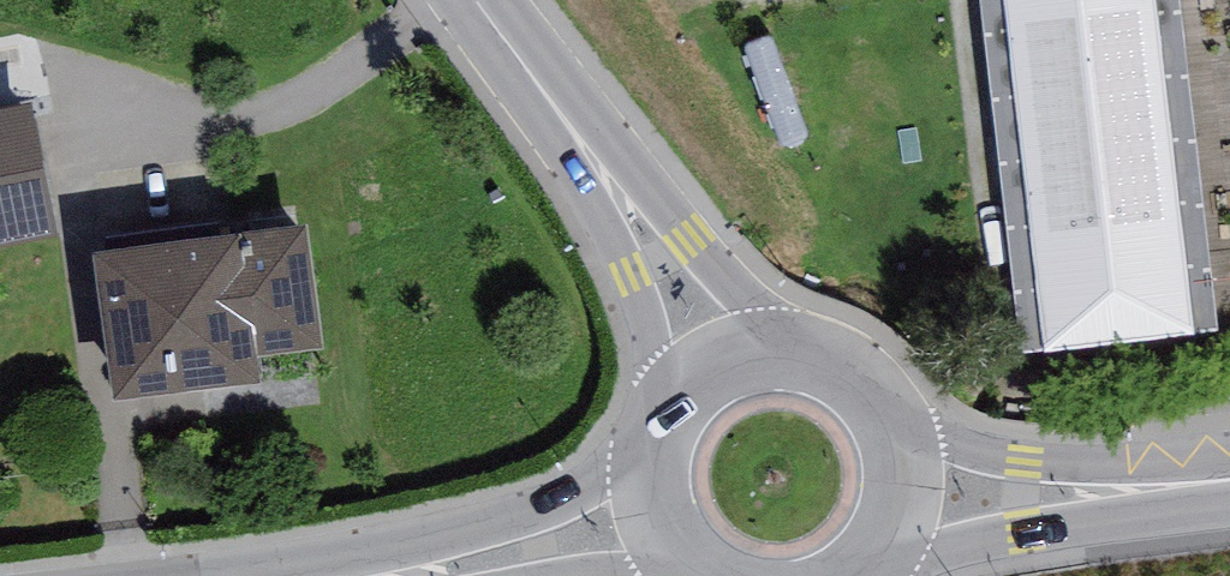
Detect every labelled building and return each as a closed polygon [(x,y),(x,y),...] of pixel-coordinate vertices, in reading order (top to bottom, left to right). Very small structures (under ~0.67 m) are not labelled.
[(1023,355),(1218,332),(1178,0),(980,0),(1023,355)] [(57,243),(31,108),(0,114),(0,254),(57,243)] [(95,263),(116,409),(262,388),(259,365),(324,356),(306,232),(95,263)]
